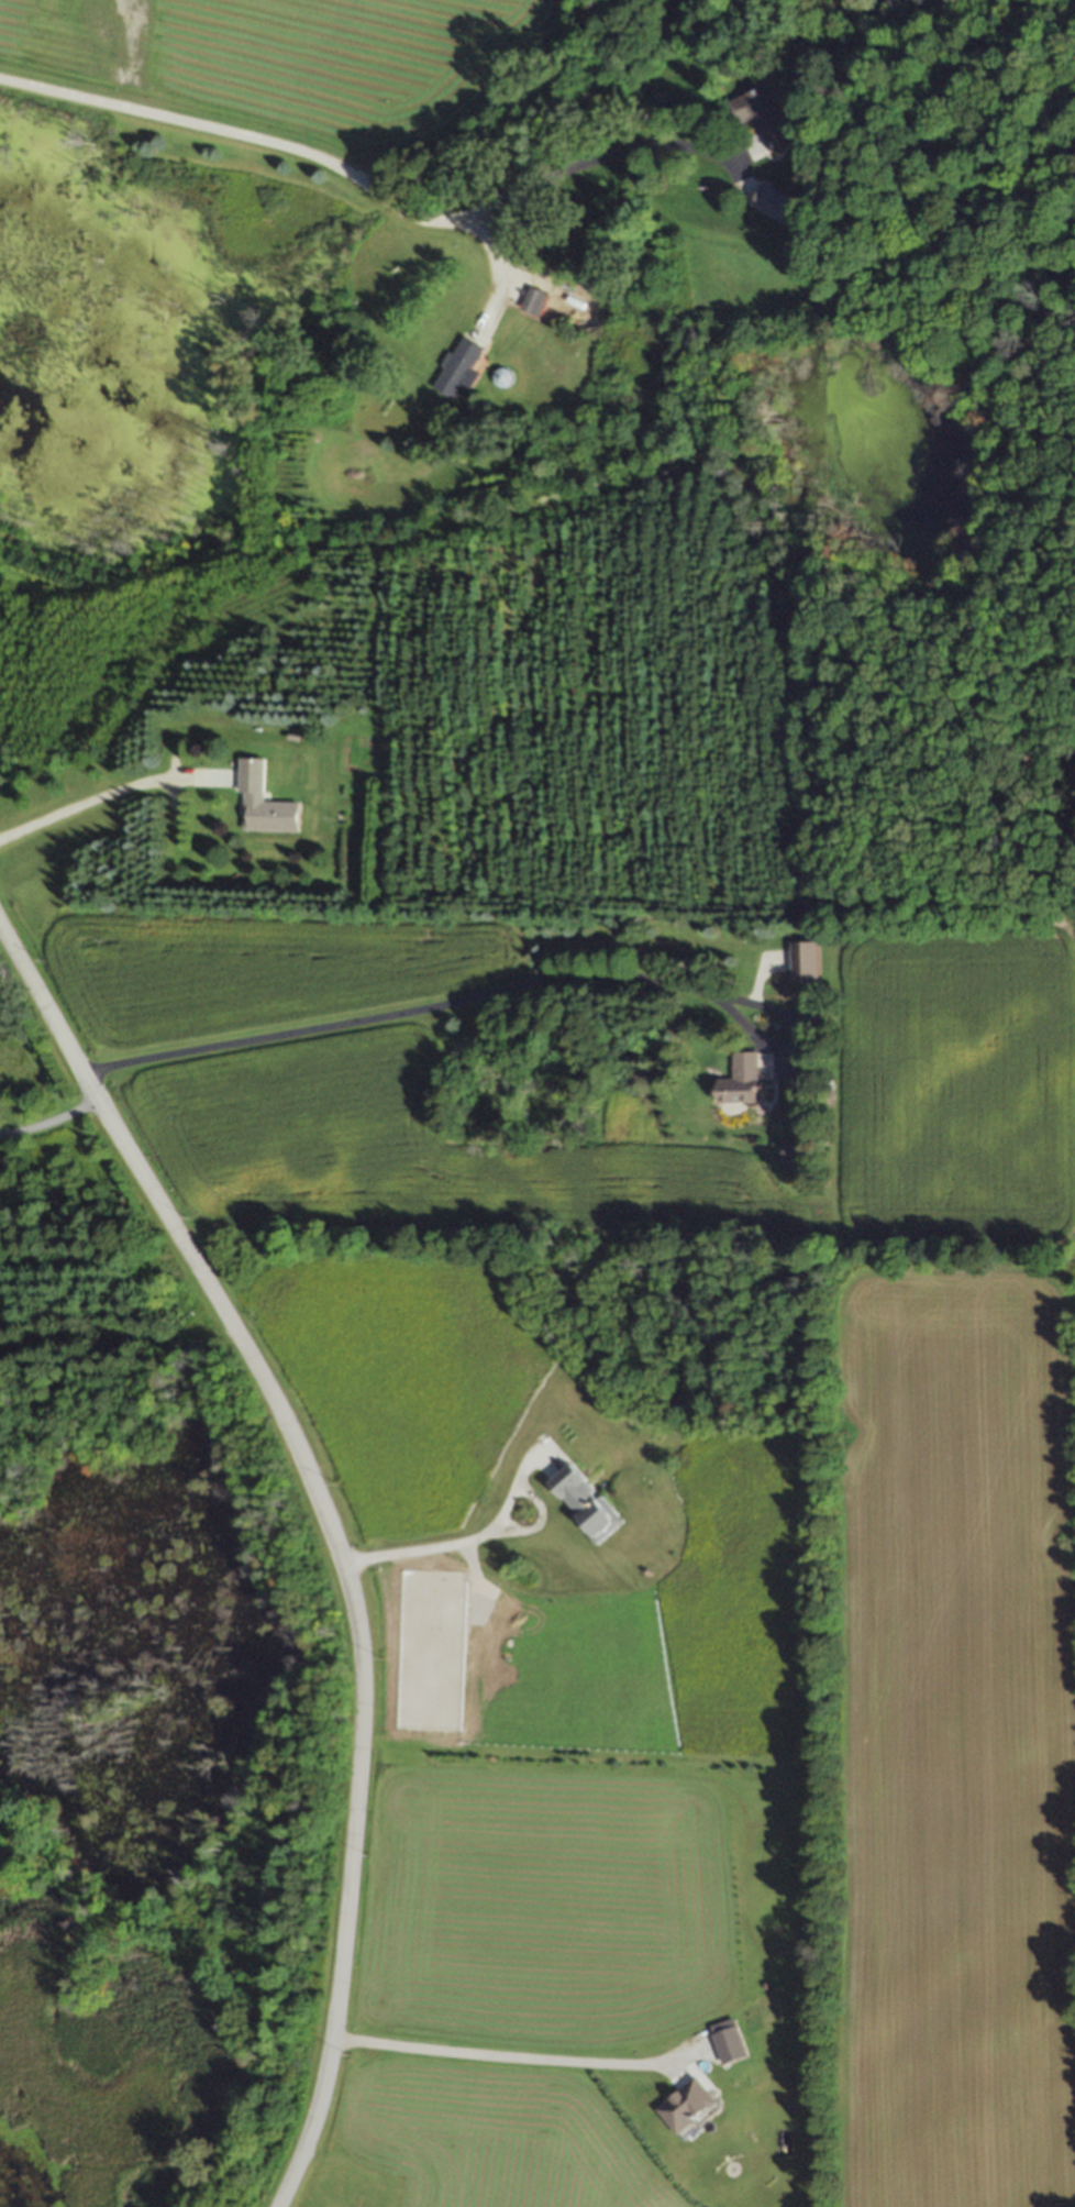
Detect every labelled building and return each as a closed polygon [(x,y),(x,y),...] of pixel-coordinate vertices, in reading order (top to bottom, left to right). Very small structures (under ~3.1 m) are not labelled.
[(765,152),(788,143),(766,85),(728,100),(737,125),(752,120),(765,152)] [(458,390),(468,373),(462,369),(474,348),(452,335),(421,387),(443,400),(451,385),(458,390)] [(294,832),(295,803),(260,802),(261,759),(239,758),(237,830),(294,832)] [(788,942),(788,983),(816,983),(816,942),(788,942)] [(713,1102),(756,1103),(756,1052),(731,1052),(731,1079),(713,1079),(713,1102)] [(542,1481),(595,1543),(619,1523),(566,1461),(542,1481)] [(653,2108),(674,2134),(713,2103),(692,2077),(653,2108)]
